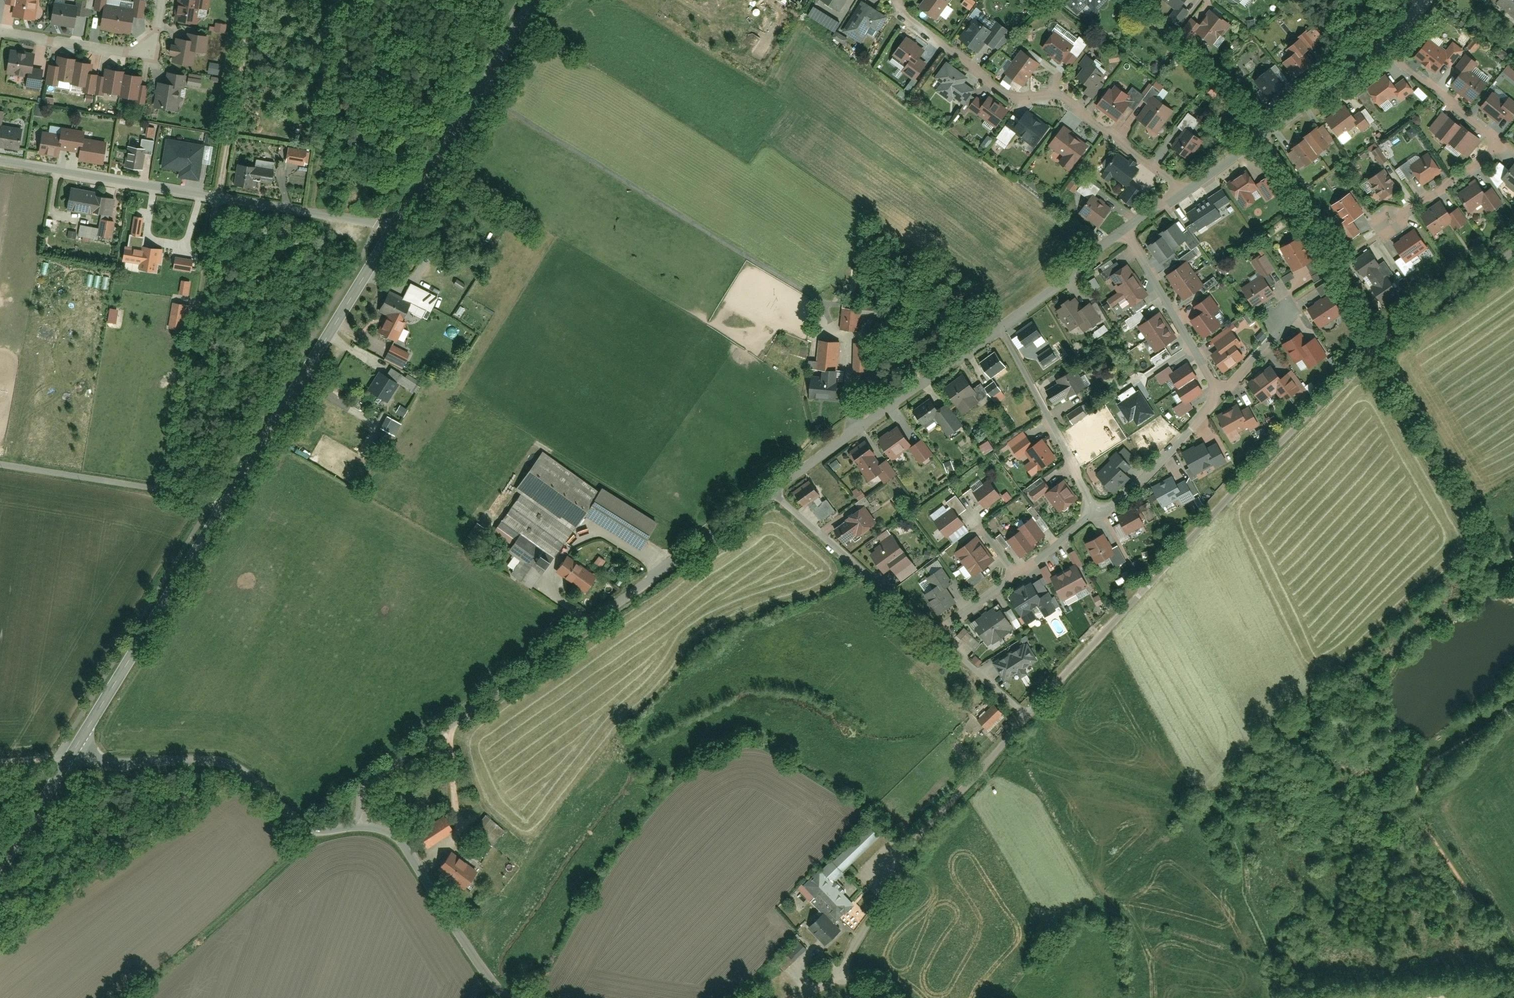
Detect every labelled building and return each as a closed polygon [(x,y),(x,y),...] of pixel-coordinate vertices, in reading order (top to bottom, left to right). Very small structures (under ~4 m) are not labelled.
[(32,22),(35,0),(15,0),(12,19),(32,22)] [(195,26),(198,13),(205,13),(208,0),(174,0),(170,22),(195,26)] [(840,11),(847,0),(821,0),(840,11)] [(861,0),(841,30),(861,42),(867,33),(876,38),(888,16),(861,0)] [(951,1),(949,0),(923,0),(916,8),(936,21),(951,1)] [(1077,14),(1087,5),(1094,12),(1107,0),(1064,0),(1077,14)] [(1184,0),(1164,0),(1177,9),(1184,0)] [(1495,0),(1513,18),(1513,0),(1495,0)] [(44,24),(67,28),(71,10),(47,6),(44,24)] [(95,28),(111,31),(115,10),(99,7),(95,28)] [(1214,46),(1230,23),(1208,8),(1197,24),(1191,20),(1181,34),(1192,42),(1197,34),(1214,46)] [(111,31),(126,34),(130,12),(115,10),(111,31)] [(991,31),(975,18),(959,41),(977,53),(984,42),(998,51),(1011,34),(996,23),(991,31)] [(1022,42),(1033,39),(1031,28),(1019,31),(1022,42)] [(1060,62),(1075,42),(1055,28),(1041,49),(1060,62)] [(172,39),(169,60),(192,64),(194,53),(204,54),(207,39),(185,35),(184,41),(172,39)] [(926,49),(907,36),(890,58),(904,67),(901,71),(915,79),(926,63),(919,58),(926,49)] [(1070,67),(1087,43),(1079,37),(1062,61),(1070,67)] [(1282,61),(1295,76),(1313,63),(1306,54),(1311,50),(1301,38),(1285,49),(1289,55),(1282,61)] [(1443,52),(1425,38),(1413,54),(1434,70),(1442,60),(1449,65),(1463,49),(1452,41),(1443,52)] [(1023,87),(1040,61),(1021,50),(1003,73),(1023,87)] [(22,75),(28,76),(32,56),(7,52),(3,72),(22,75)] [(1108,62),(1118,60),(1117,53),(1107,55),(1108,62)] [(1476,63),(1464,55),(1452,69),(1459,74),(1450,84),(1472,101),(1487,84),(1469,72),(1476,63)] [(68,82),(71,62),(72,60),(55,57),(53,67),(45,66),(43,85),(51,86),(52,80),(68,82)] [(968,77),(945,61),(933,77),(940,82),(935,89),(951,100),(953,96),(963,102),(973,89),(964,83),(968,77)] [(68,82),(68,85),(81,87),(80,93),(89,95),(93,76),(86,75),(88,64),(71,62),(68,82)] [(1085,62),(1073,78),(1082,84),(1080,87),(1095,98),(1103,86),(1098,82),(1103,75),(1085,62)] [(220,66),(209,64),(207,75),(218,76),(220,66)] [(1285,87),(1270,64),(1253,76),(1268,98),(1285,87)] [(93,76),(89,95),(99,97),(99,92),(117,95),(120,74),(102,72),(101,77),(93,76)] [(1394,85),(1386,73),(1365,88),(1378,107),(1397,94),(1400,98),(1412,90),(1404,78),(1394,85)] [(120,74),(117,95),(116,98),(134,101),(134,105),(142,106),(145,87),(138,86),(139,78),(120,74)] [(28,76),(22,75),(20,86),(38,89),(40,78),(28,76)] [(152,82),(148,104),(176,109),(179,91),(185,92),(187,79),(165,75),(164,84),(152,82)] [(1096,105),(1117,121),(1127,107),(1133,100),(1126,96),(1111,85),(1096,105)] [(1143,97),(1139,103),(1148,108),(1155,99),(1159,102),(1165,95),(1151,85),(1143,97)] [(1133,100),(1127,107),(1133,111),(1139,103),(1143,97),(1131,88),(1126,96),(1133,100)] [(968,107),(996,127),(1006,113),(979,93),(968,107)] [(1477,107),(1495,121),(1502,115),(1508,119),(1513,113),(1513,104),(1508,99),(1504,104),(1490,93),(1477,107)] [(1148,108),(1139,122),(1156,133),(1174,111),(1159,102),(1155,99),(1148,108)] [(1356,118),(1344,104),(1321,119),(1336,139),(1354,126),(1358,131),(1369,124),(1361,114),(1356,118)] [(1047,128),(1024,110),(1010,128),(1033,146),(1047,128)] [(1185,129),(1190,132),(1198,122),(1187,114),(1177,129),(1182,133),(1185,129)] [(1466,157),(1477,143),(1472,139),(1475,135),(1449,114),(1443,121),(1438,117),(1428,129),(1448,145),(1449,143),(1466,157)] [(1304,168),(1330,141),(1318,123),(1289,151),(1304,168)] [(1088,146),(1063,127),(1047,145),(1063,157),(1058,163),(1069,171),(1088,146)] [(16,150),(19,133),(0,129),(0,147),(16,150)] [(1190,132),(1185,129),(1182,133),(1170,148),(1187,160),(1203,140),(1190,132)] [(38,131),(35,152),(56,156),(57,148),(67,149),(69,137),(62,135),(53,134),(38,131)] [(67,149),(75,151),(75,160),(101,164),(105,142),(69,137),(67,149)] [(163,138),(158,168),(175,171),(175,176),(198,179),(204,144),(163,138)] [(144,149),(143,154),(149,155),(151,141),(145,140),(144,149)] [(127,147),(124,168),(140,170),(143,154),(144,149),(127,147)] [(298,147),(297,156),(310,158),(310,149),(298,147)] [(1126,185),(1139,166),(1116,151),(1103,169),(1126,185)] [(1419,185),(1441,170),(1428,151),(1406,166),(1419,185)] [(234,183),(250,186),(251,181),(271,184),(275,158),(254,155),(253,165),(236,163),(234,183)] [(1502,178),(1513,188),(1513,164),(1502,178)] [(1381,201),(1400,187),(1384,166),(1367,180),(1381,201)] [(1249,171),(1225,185),(1240,207),(1264,194),(1249,171)] [(1074,194),(1083,181),(1074,174),(1064,188),(1074,194)] [(1486,213),(1501,203),(1490,187),(1481,193),(1474,183),(1455,194),(1468,215),(1481,207),(1486,213)] [(1133,208),(1142,194),(1129,185),(1120,200),(1133,208)] [(65,192),(63,209),(89,214),(92,196),(65,192)] [(1098,228),(1113,206),(1094,192),(1079,215),(1098,228)] [(1350,219),(1360,213),(1348,193),(1329,203),(1340,221),(1335,225),(1346,242),(1360,234),(1350,219)] [(92,196),(89,214),(110,217),(113,200),(92,196)] [(1210,196),(1182,215),(1194,231),(1223,213),(1210,196)] [(1453,230),(1466,222),(1457,207),(1448,213),(1441,203),(1419,218),(1430,236),(1447,224),(1453,230)] [(99,219),(97,232),(111,234),(112,221),(99,219)] [(1188,238),(1174,219),(1145,243),(1159,260),(1188,238)] [(96,226),(79,223),(77,235),(94,238),(96,226)] [(1405,262),(1427,244),(1417,229),(1393,246),(1405,262)] [(1282,247),(1294,271),(1310,263),(1298,239),(1282,247)] [(121,246),(118,260),(141,263),(143,250),(121,246)] [(1370,251),(1350,263),(1377,303),(1399,291),(1370,251)] [(172,268),(189,270),(190,261),(173,259),(172,268)] [(1185,261),(1165,276),(1182,298),(1202,285),(1185,261)] [(1149,294),(1131,265),(1110,277),(1129,306),(1149,294)] [(1253,307),(1272,293),(1261,277),(1241,290),(1253,307)] [(407,285),(399,302),(407,306),(405,310),(425,320),(435,298),(407,285)] [(1329,294),(1306,309),(1319,328),(1342,314),(1329,294)] [(403,322),(400,320),(405,310),(407,306),(399,302),(384,295),(375,312),(383,316),(373,334),(392,343),(403,322)] [(1074,295),(1053,309),(1070,332),(1078,327),(1083,333),(1106,319),(1091,298),(1080,304),(1074,295)] [(1191,319),(1201,336),(1225,322),(1211,298),(1196,307),(1200,314),(1191,319)] [(841,309),(839,331),(859,332),(861,311),(841,309)] [(1154,352),(1175,338),(1158,312),(1136,326),(1154,352)] [(1026,347),(1043,337),(1034,322),(1017,332),(1026,347)] [(1243,338),(1234,327),(1212,343),(1217,351),(1210,356),(1221,371),(1244,355),(1235,343),(1243,338)] [(1308,366),(1326,356),(1316,339),(1302,345),(1296,335),(1280,342),(1291,363),(1303,358),(1308,366)] [(833,379),(834,373),(837,373),(840,345),(817,342),(814,371),(818,371),(817,377),(805,376),(803,398),(835,401),(837,379),(833,379)] [(869,345),(854,344),(853,372),(869,372),(869,345)] [(389,348),(383,360),(398,368),(404,356),(389,348)] [(996,349),(977,364),(989,379),(1009,364),(996,349)] [(1196,376),(1188,364),(1170,375),(1179,388),(1194,378),(1196,376)] [(1269,367),(1244,382),(1259,402),(1274,394),(1282,402),(1302,391),(1291,373),(1278,379),(1269,367)] [(1052,404),(1085,386),(1076,369),(1055,381),(1058,385),(1045,392),(1052,404)] [(382,373),(371,390),(386,400),(397,383),(382,373)] [(398,380),(413,389),(416,383),(401,374),(398,380)] [(964,376),(942,390),(958,412),(980,399),(964,376)] [(1202,391),(1194,378),(1179,388),(1176,390),(1183,401),(1173,407),(1179,416),(1193,406),(1189,399),(1202,391)] [(1247,399),(1215,415),(1230,438),(1261,422),(1247,399)] [(928,400),(911,411),(927,431),(937,424),(946,434),(961,425),(948,407),(937,414),(928,400)] [(1084,443),(1110,426),(1098,406),(1087,413),(1080,405),(1066,415),(1084,443)] [(396,407),(391,415),(399,420),(404,412),(396,407)] [(910,443),(898,424),(876,439),(891,459),(908,447),(918,461),(931,454),(919,438),(910,443)] [(378,430),(370,444),(382,450),(390,437),(378,430)] [(1036,470),(1057,459),(1043,437),(1031,443),(1024,430),(1006,439),(1017,456),(1026,452),(1036,470)] [(1213,437),(1180,452),(1193,475),(1226,459),(1213,437)] [(866,442),(852,452),(851,456),(853,459),(857,459),(861,465),(860,466),(871,479),(879,473),(883,470),(880,466),(873,456),(875,455),(866,442)] [(1134,471),(1117,451),(1094,472),(1112,492),(1134,471)] [(541,454),(515,492),(519,496),(571,532),(581,518),(634,552),(653,523),(597,487),(594,492),(541,454)] [(887,460),(880,466),(883,470),(879,473),(885,482),(897,474),(887,460)] [(1178,472),(1149,486),(1161,507),(1189,493),(1178,472)] [(1058,509),(1077,496),(1062,478),(1048,487),(1043,482),(1028,492),(1034,499),(1044,494),(1058,509)] [(1002,494),(990,479),(970,493),(984,507),(1002,494)] [(800,508),(820,494),(810,481),(789,496),(800,508)] [(519,496),(500,523),(517,535),(548,557),(552,559),(571,532),(519,496)] [(843,546),(877,521),(865,504),(830,530),(843,546)] [(943,535),(964,521),(954,506),(932,521),(943,535)] [(1138,506),(1116,518),(1126,535),(1147,525),(1138,506)] [(1044,535),(1031,518),(1019,527),(1021,530),(1009,539),(1022,556),(1034,547),(1032,544),(1044,535)] [(1103,533),(1083,542),(1093,564),(1113,555),(1103,533)] [(517,535),(506,551),(519,561),(507,579),(524,591),(548,557),(517,535)] [(974,574),(993,559),(975,536),(956,551),(974,574)] [(898,579),(916,567),(893,538),(868,555),(882,574),(889,570),(898,579)] [(565,558),(554,574),(582,593),(593,577),(565,558)] [(1073,560),(1046,577),(1061,600),(1088,583),(1073,560)] [(936,613),(955,601),(948,589),(956,585),(945,567),(925,578),(931,587),(923,591),(936,613)] [(1035,581),(1005,598),(1022,622),(1051,606),(1035,581)] [(988,643),(1013,626),(999,606),(974,624),(988,643)] [(1026,641),(989,663),(1002,681),(1038,660),(1026,641)] [(1004,713),(996,705),(977,720),(985,728),(1004,713)] [(414,835),(423,850),(451,833),(442,818),(414,835)] [(485,818),(471,836),(488,848),(501,830),(485,818)] [(854,904),(834,883),(878,841),(867,828),(803,888),(835,922),(854,904)] [(454,852),(442,868),(467,888),(480,872),(454,852)] [(820,916),(805,931),(823,949),(839,934),(820,916)]
